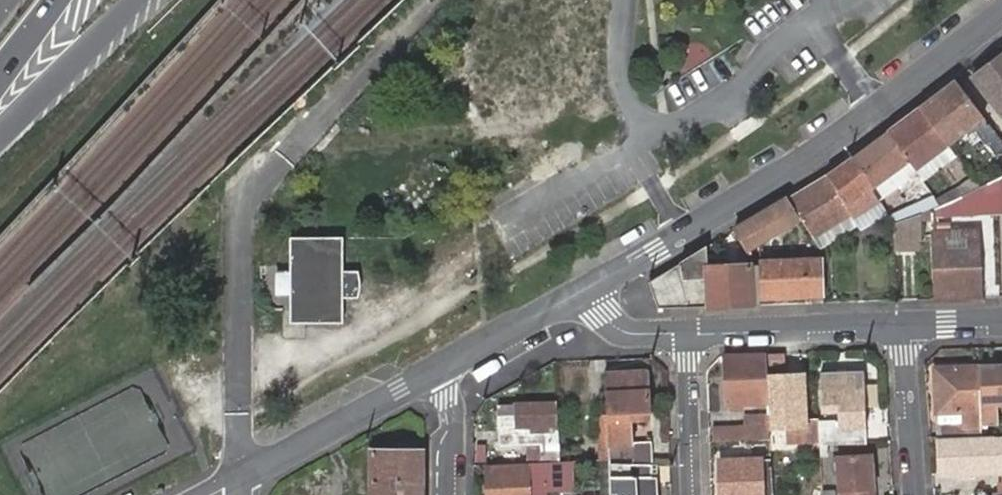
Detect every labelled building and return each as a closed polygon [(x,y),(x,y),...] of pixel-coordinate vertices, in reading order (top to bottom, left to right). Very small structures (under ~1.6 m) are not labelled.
[(493,106),(586,100),(580,2),(487,8),(493,106)] [(975,78),(1001,113),(1001,58),(975,78)] [(957,79),(921,107),(951,146),(987,119),(957,79)] [(921,107),(890,130),(912,161),(919,170),(951,146),(921,107)] [(974,130),(995,157),(1001,151),(1001,141),(986,121),(974,130)] [(890,130),(852,159),(872,189),(912,161),(890,130)] [(851,216),(854,219),(880,204),(872,189),(852,159),(819,180),(788,199),(801,220),(811,238),(851,216)] [(955,186),(937,195),(943,202),(980,185),(972,174),(955,186)] [(990,180),(992,186),(994,189),(994,192),(997,214),(1001,214),(1001,175),(990,180)] [(980,185),(943,202),(938,204),(932,207),(932,216),(997,214),(994,192),(994,189),(992,186),(990,180),(981,184),(980,185)] [(938,204),(933,193),(889,212),(893,224),(920,212),(932,207),(938,204)] [(757,246),(801,220),(788,199),(736,231),(748,251),(757,246)] [(893,224),(893,248),(921,247),(920,212),(893,224)] [(811,238),(817,248),(857,225),(854,219),(851,216),(811,238)] [(933,231),(935,299),(981,298),(978,229),(933,231)] [(348,274),(349,242),(295,239),(294,271),(294,297),(294,326),(347,327),(347,302),(364,302),(365,300),(366,297),(367,294),(367,291),(368,289),(367,285),(367,282),(366,280),(366,277),(365,274),(348,274)] [(658,308),(760,305),(759,299),(758,266),(757,266),(707,268),(706,249),(649,283),(658,308)] [(759,299),(822,297),(821,261),(767,261),(760,262),(761,266),(758,266),(759,299)] [(279,297),(287,297),(294,297),(294,271),(280,270),(279,297)] [(766,405),(765,355),(730,355),(722,356),(723,406),(766,405)] [(785,376),(785,355),(765,355),(766,405),(766,417),(767,428),(767,438),(786,439),(787,447),(817,445),(817,428),(802,429),(799,384),(786,383),(785,376)] [(981,367),(984,421),(991,421),(990,403),(1001,402),(1001,366),(981,367)] [(939,414),(957,412),(981,411),(979,367),(936,369),(939,414)] [(646,370),(605,370),(606,467),(612,467),(650,467),(649,456),(649,443),(623,442),(623,421),(628,421),(628,413),(647,412),(646,387),(646,370)] [(837,427),(817,428),(817,445),(866,444),(863,370),(818,372),(819,412),(837,412),(837,427)] [(786,383),(799,384),(799,375),(785,376),(786,383)] [(556,446),(556,406),(499,408),(501,447),(540,446),(556,446)] [(938,424),(939,439),(982,436),(981,411),(957,412),(958,422),(938,424)] [(767,428),(766,417),(744,417),(745,429),(767,428)] [(767,442),(767,438),(767,428),(745,429),(713,430),(713,444),(767,442)] [(939,443),(940,473),(1001,470),(1001,485),(1001,440),(939,443)] [(530,467),(557,467),(556,450),(541,451),(541,453),(529,454),(530,467)] [(424,455),(374,454),(374,494),(424,494),(424,455)] [(837,460),(839,494),(873,494),(870,457),(837,460)] [(768,463),(757,463),(757,460),(723,461),(723,494),(769,494),(768,463)] [(613,480),(612,467),(606,467),(592,467),(593,480),(598,480),(598,494),(613,494),(613,487),(613,480)] [(651,467),(650,467),(612,467),(613,480),(613,487),(613,494),(651,494),(651,467)] [(572,471),(490,471),(489,494),(543,494),(543,489),(572,488),(572,471)]
